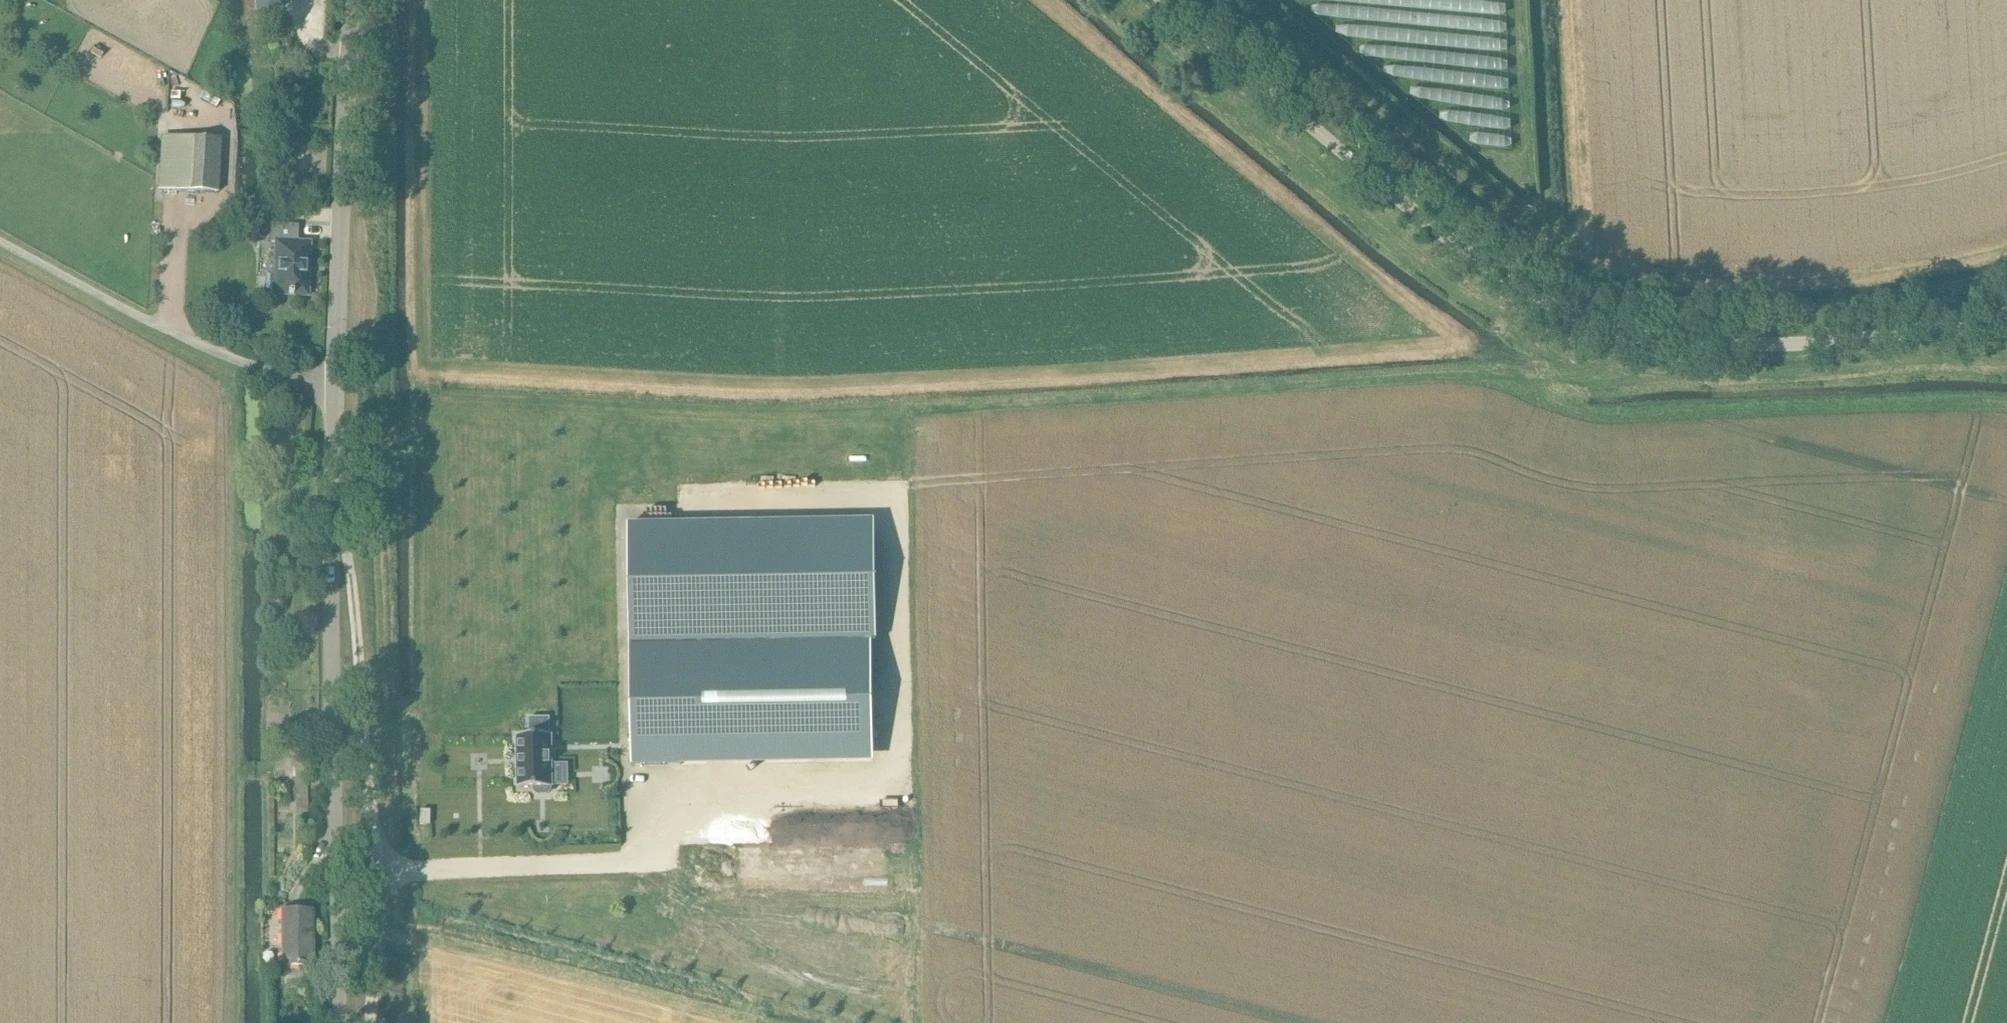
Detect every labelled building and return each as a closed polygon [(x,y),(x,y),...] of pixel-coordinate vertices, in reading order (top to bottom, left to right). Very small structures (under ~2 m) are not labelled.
[(281,8),(280,0),(251,0),(252,11),(281,8)] [(217,195),(219,140),(186,138),(161,136),(158,190),(182,193),(217,195)] [(308,298),(310,243),(296,243),(297,227),(270,226),(270,242),(275,243),(273,274),(265,273),(264,294),(272,295),(272,296),(308,298)] [(868,521),(626,526),(631,762),(872,758),(870,643),(875,643),(873,521),(868,521)] [(529,735),(517,735),(517,789),(534,789),(534,793),(537,795),(549,796),(549,789),(553,787),(552,737),(550,736),(550,719),(529,719),(529,735)] [(296,813),(308,813),(306,757),(294,757),(296,813)] [(281,967),(301,967),(312,967),(312,912),(281,912),(281,967)]
